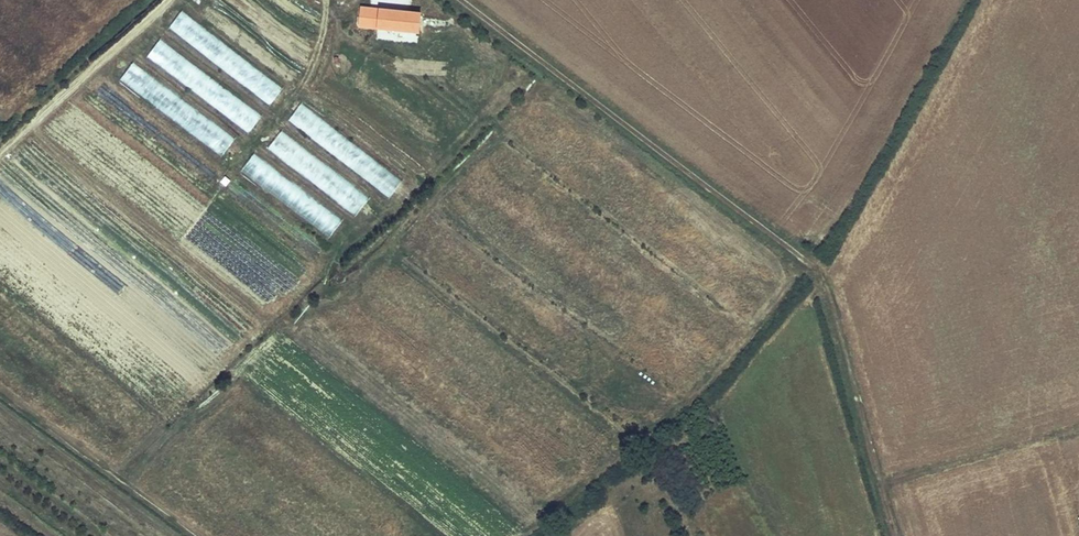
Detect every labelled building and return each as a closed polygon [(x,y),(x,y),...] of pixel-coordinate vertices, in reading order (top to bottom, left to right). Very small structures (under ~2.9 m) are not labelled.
[(270,105),(283,88),(181,10),(167,28),(270,105)] [(248,133),(262,116),(160,38),(147,56),(248,133)] [(132,62),(118,81),(222,156),(236,137),(132,62)] [(404,178),(299,104),(286,122),(391,196),(404,178)] [(356,216),(370,197),(281,130),(267,149),(356,216)] [(238,175),(332,235),(345,215),(251,155),(238,175)]
